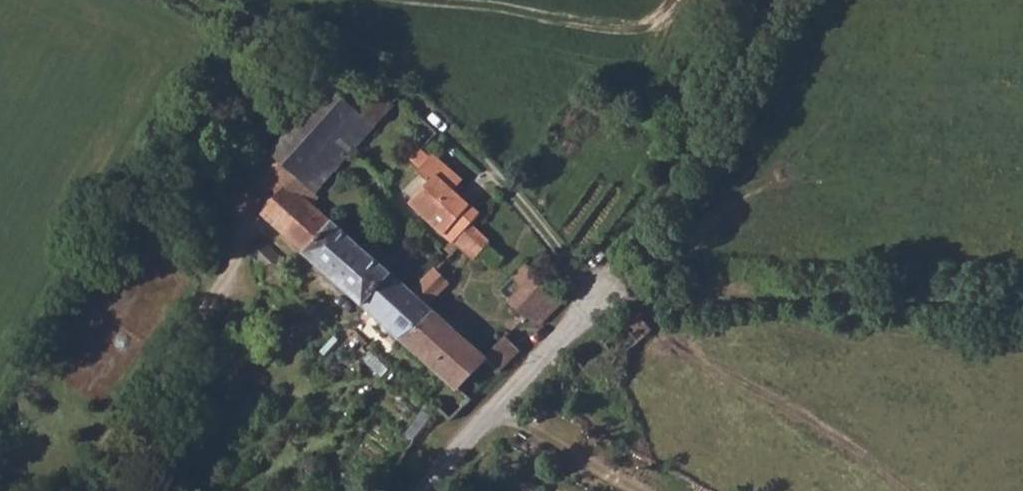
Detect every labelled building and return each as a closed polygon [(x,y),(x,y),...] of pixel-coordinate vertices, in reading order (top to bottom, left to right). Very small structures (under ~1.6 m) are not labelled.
[(346,67),(267,155),(276,163),(292,178),(311,194),(353,151),(359,144),(342,127),(358,111),(351,103),(370,85),(346,67)] [(342,127),(359,144),(392,107),(370,85),(351,103),(358,111),(342,127)] [(426,158),(417,149),(406,160),(416,170),(395,191),(450,243),(469,221),(475,213),(450,189),(457,179),(430,154),(426,158)] [(276,163),(259,179),(275,196),(292,178),(276,163)] [(275,196),(259,214),(363,308),(390,277),(380,269),(311,209),(318,201),(311,194),(292,178),(275,196)] [(469,221),(450,243),(455,248),(471,261),(489,242),(469,221)] [(509,279),(519,288),(535,271),(526,261),(509,279)] [(388,262),(380,269),(390,277),(396,270),(388,262)] [(519,288),(507,303),(528,321),(555,289),(535,271),(519,288)] [(432,276),(412,297),(424,308),(444,290),(432,276)] [(390,277),(363,308),(397,338),(433,316),(424,308),(412,297),(390,277)] [(555,289),(528,321),(538,330),(556,311),(565,298),(555,289)] [(433,316),(397,338),(455,391),(457,389),(483,365),(495,374),(518,351),(503,339),(483,360),(433,316)] [(362,340),(356,335),(347,343),(353,349),(362,340)] [(391,368),(373,352),(365,362),(380,379),(391,368)]
